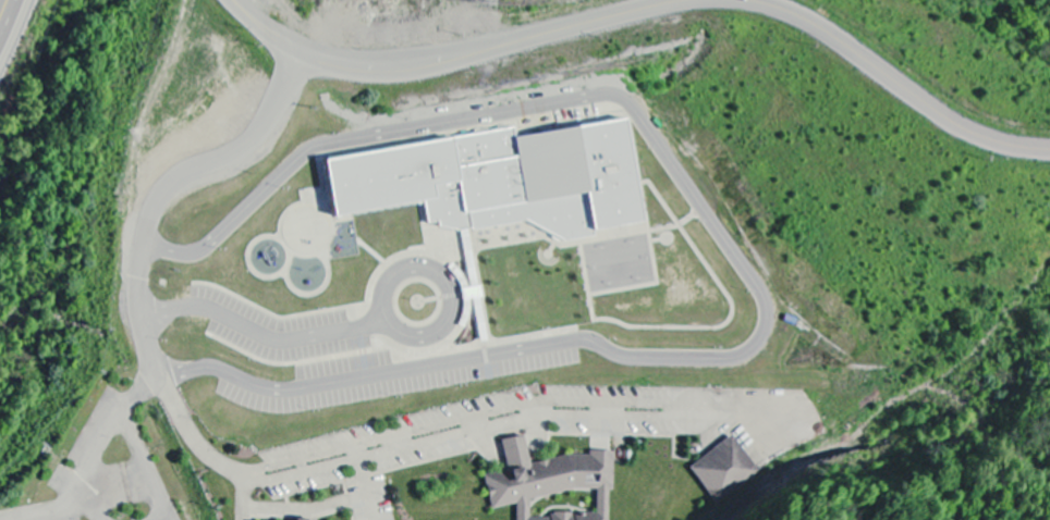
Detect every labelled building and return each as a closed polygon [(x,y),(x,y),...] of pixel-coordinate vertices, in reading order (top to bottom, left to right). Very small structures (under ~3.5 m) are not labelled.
[(324,159),(333,217),(425,204),(428,224),(439,223),(440,234),(524,222),(567,242),(590,239),(600,243),(658,235),(643,228),(628,122),(516,138),(515,131),(324,159)] [(691,470),(708,491),(728,476),(741,466),(734,458),(743,451),(733,437),(691,470)] [(589,454),(590,457),(529,463),(527,438),(504,441),(508,474),(487,476),(491,510),(516,507),(518,519),(613,519),(606,453),(589,454)]
